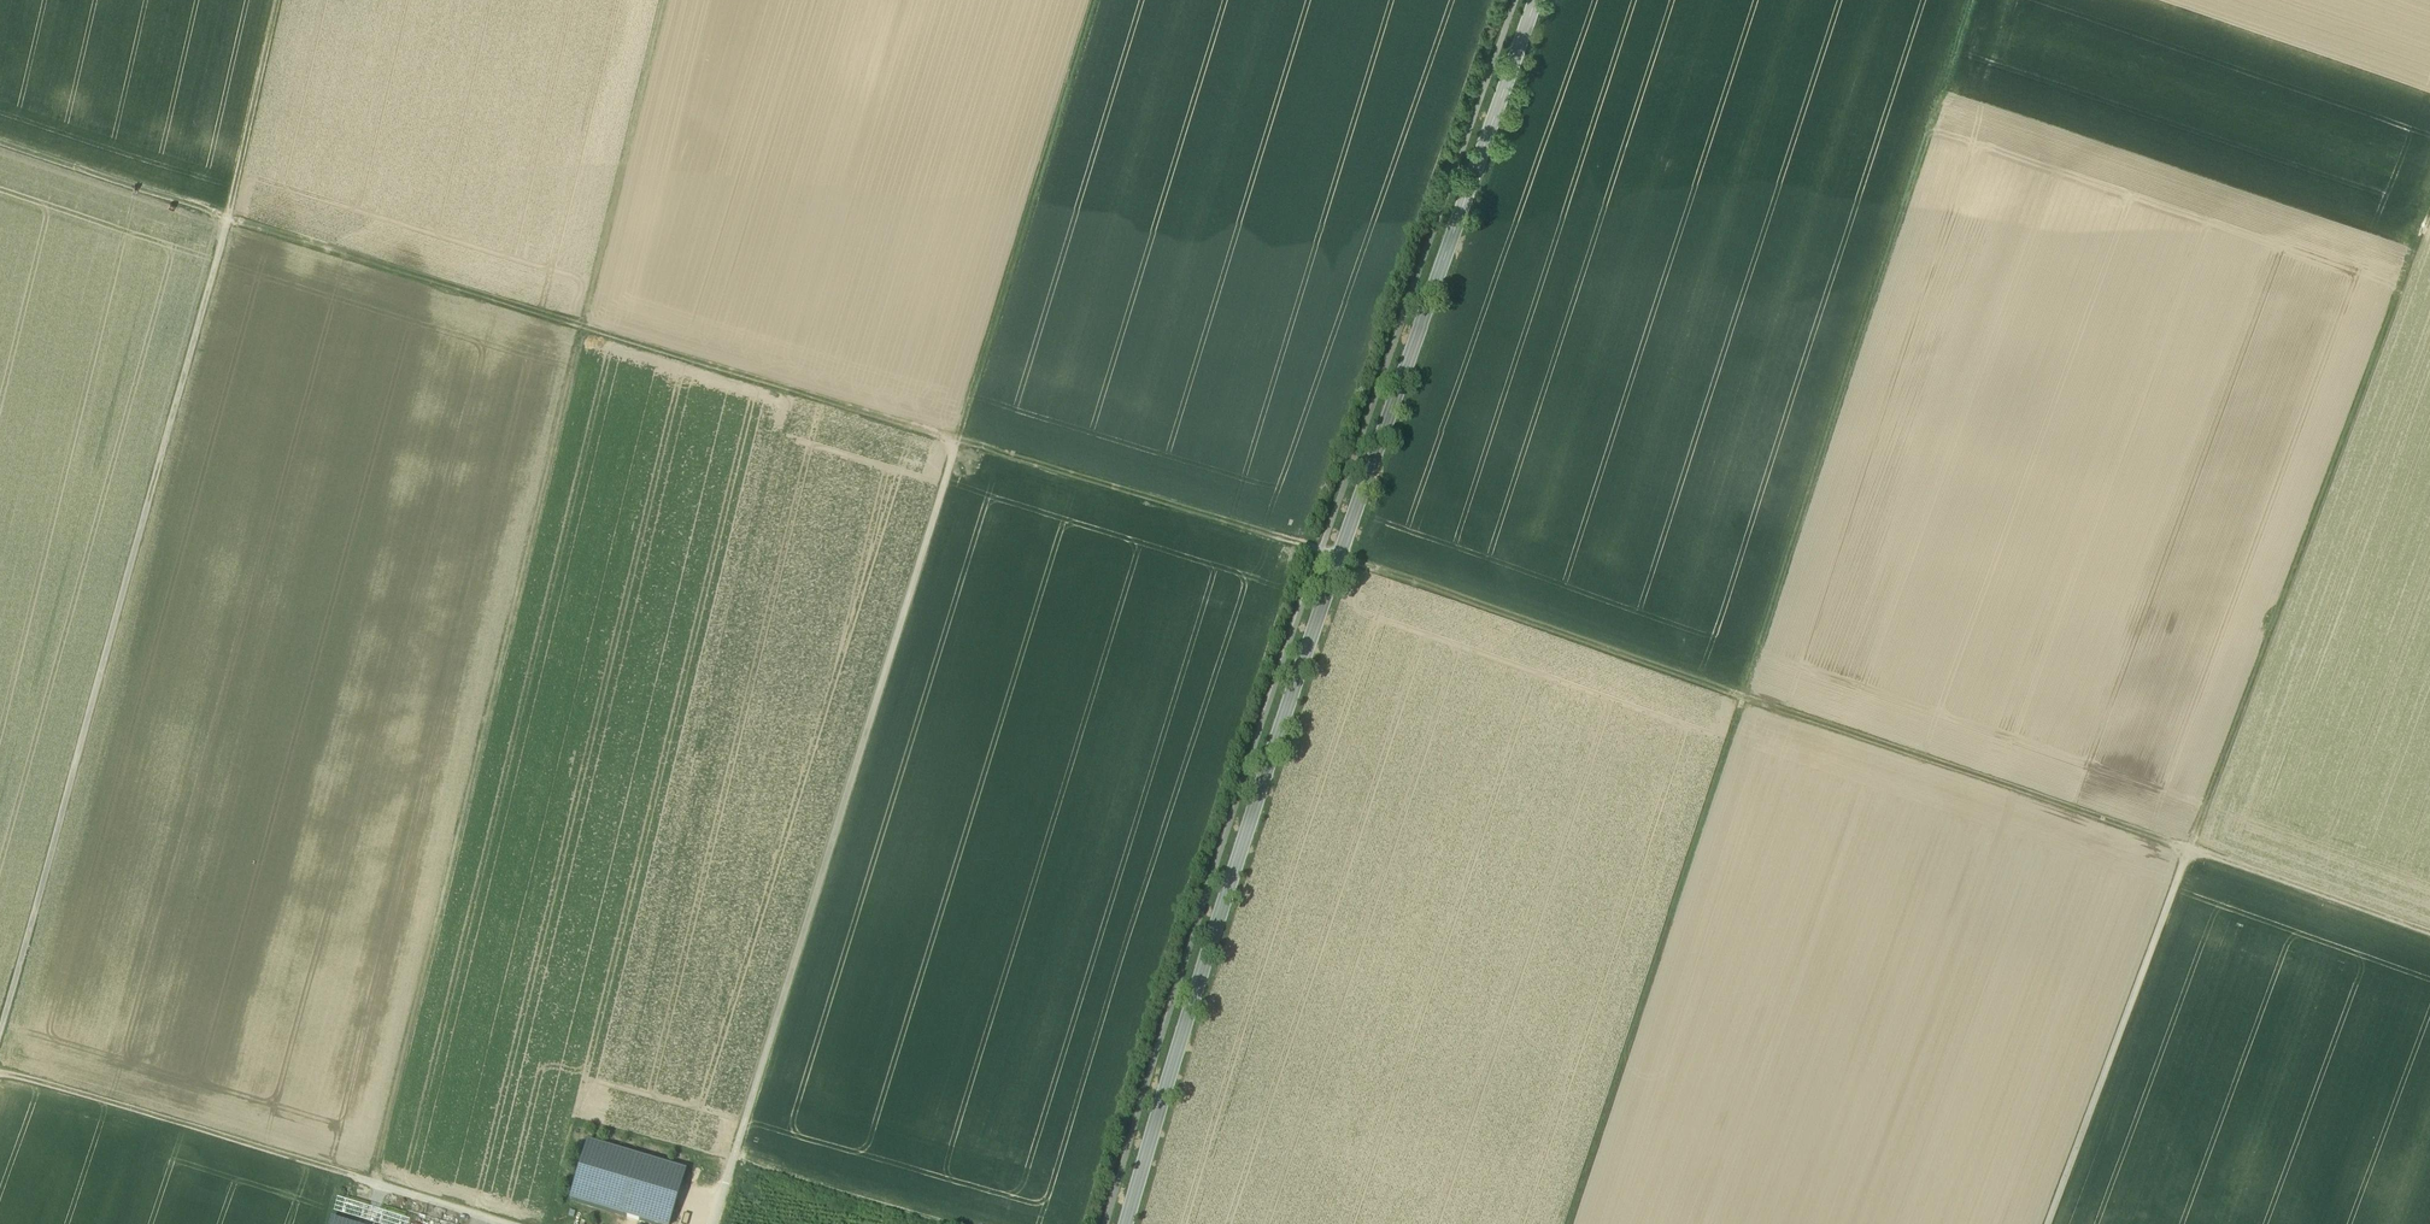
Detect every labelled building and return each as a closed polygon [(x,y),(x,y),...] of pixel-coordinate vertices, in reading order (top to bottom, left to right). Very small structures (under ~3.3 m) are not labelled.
[(587,1143),(570,1201),(646,1223),(669,1223),(685,1172),(587,1143)]
